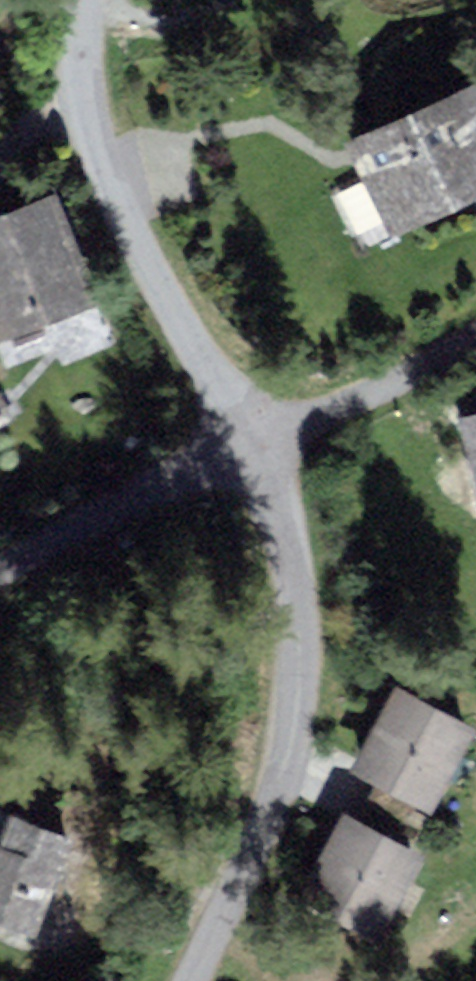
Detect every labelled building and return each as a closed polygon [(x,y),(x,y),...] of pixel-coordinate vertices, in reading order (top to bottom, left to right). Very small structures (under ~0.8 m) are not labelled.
[(475,185),(475,82),(354,140),(394,224),(475,185)] [(5,327),(87,300),(54,200),(0,217),(0,311),(5,327)] [(460,412),(475,481),(475,408),(460,412)] [(356,765),(436,807),(475,730),(475,722),(399,683),(356,765)] [(0,829),(0,905),(40,920),(74,833),(8,808),(0,829)] [(426,853),(352,809),(300,896),(374,940),(426,853)]
